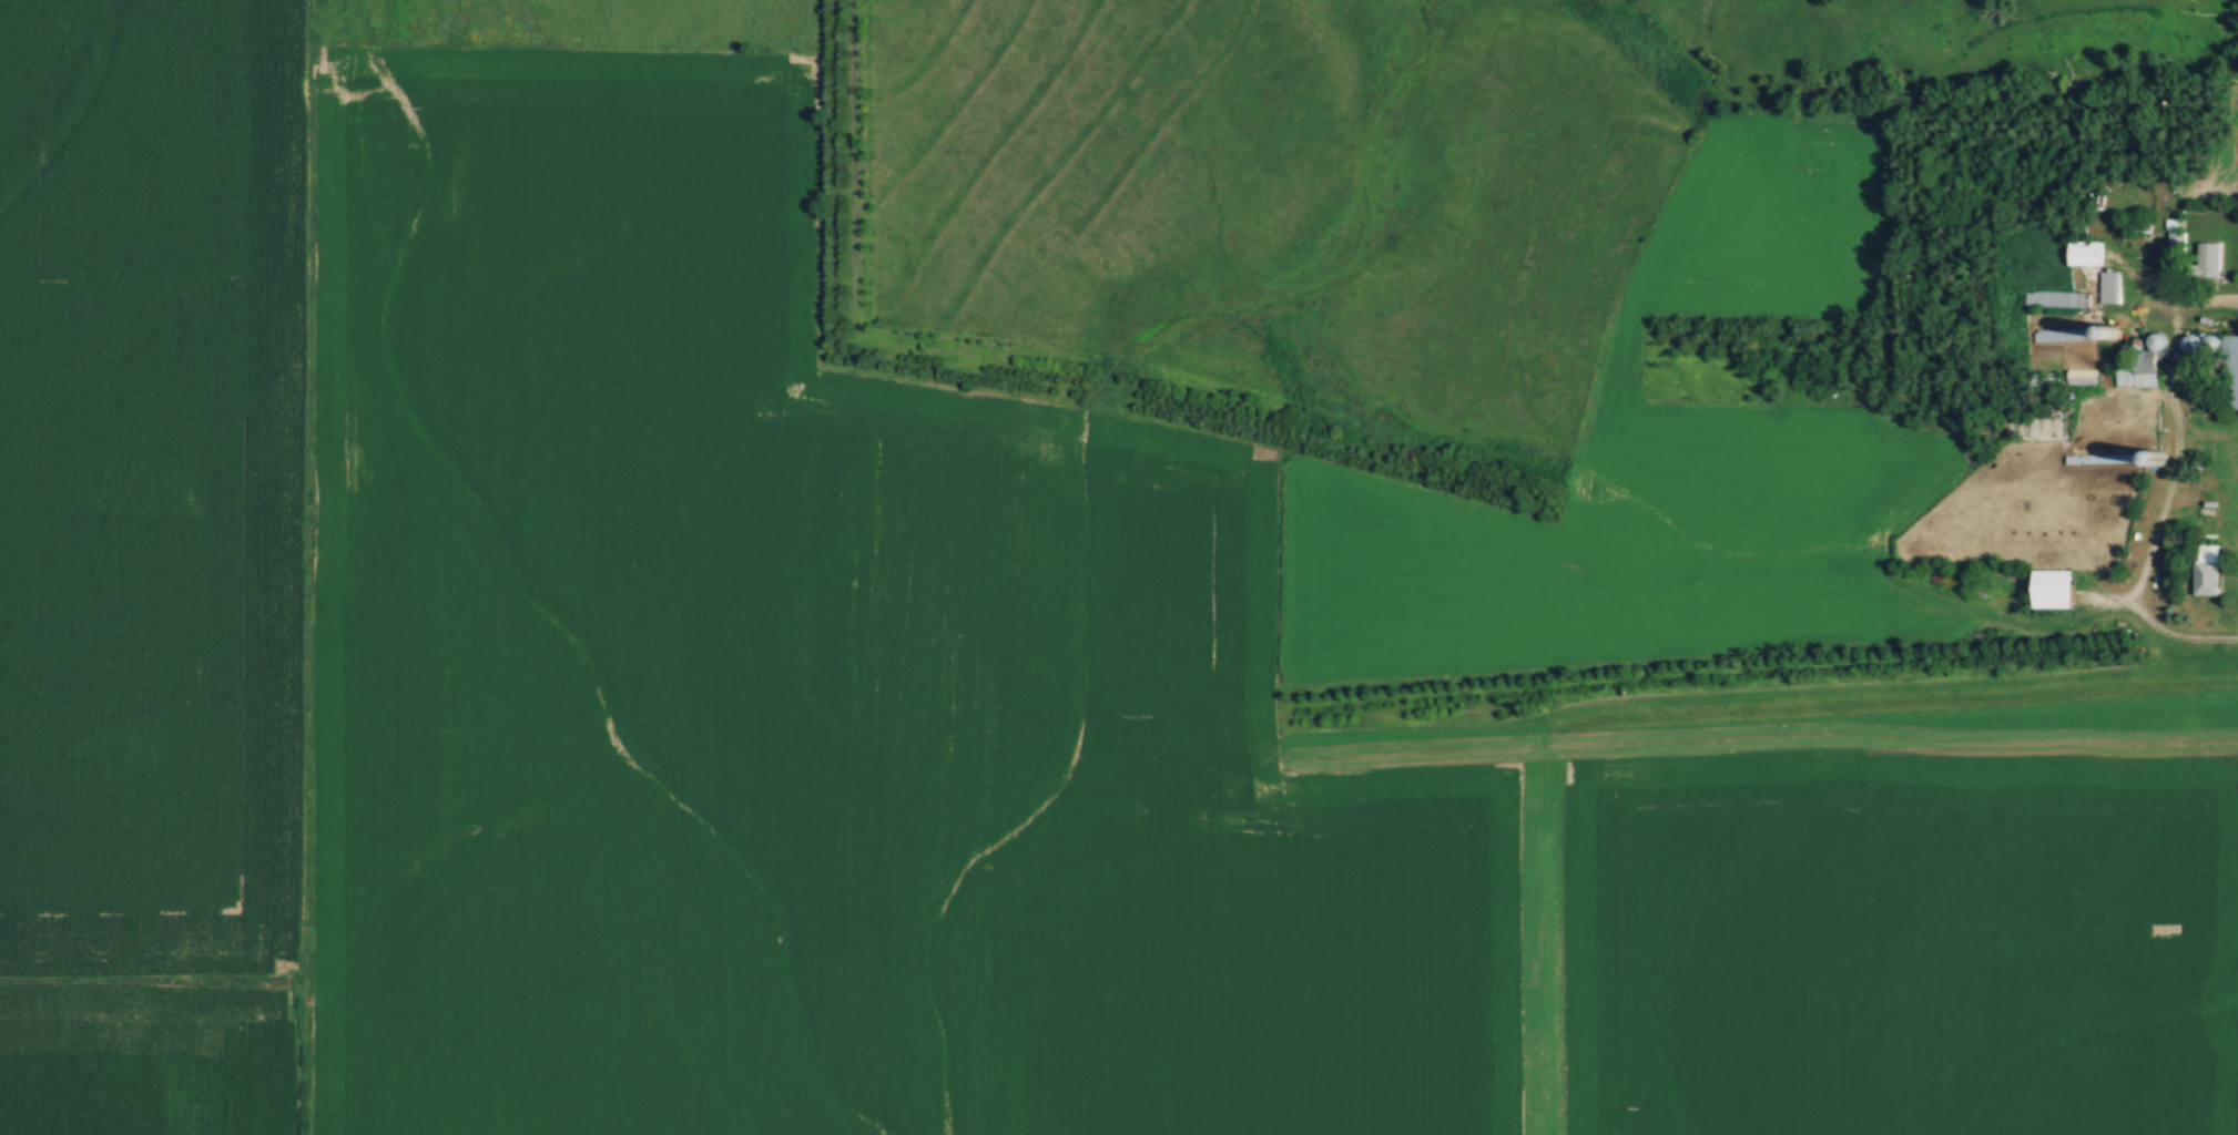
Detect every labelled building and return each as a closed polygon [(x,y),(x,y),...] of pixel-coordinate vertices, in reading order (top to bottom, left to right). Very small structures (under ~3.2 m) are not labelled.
[(2183,233),(2169,233),(2169,248),(2183,248),(2183,233)] [(2101,265),(2101,240),(2070,240),(2070,265),(2101,265)] [(2221,243),(2196,242),(2195,278),(2220,279),(2221,243)] [(2100,271),(2100,302),(2118,302),(2118,271),(2100,271)] [(2025,306),(2086,306),(2086,291),(2025,291),(2025,306)] [(2098,339),(2098,327),(2034,328),(2035,340),(2098,339)] [(2205,335),(2205,336),(2184,336),(2184,352),(2220,352),(2220,407),(2237,407),(2237,335),(2205,335)] [(2135,367),(2117,367),(2117,386),(2158,386),(2158,350),(2135,350),(2135,367)] [(2097,384),(2097,368),(2068,368),(2068,384),(2097,384)] [(2060,372),(2025,372),(2025,387),(2060,387),(2060,372)] [(2061,406),(2061,393),(2043,393),(2043,406),(2061,406)] [(2218,544),(2196,544),(2196,595),(2218,595),(2218,544)] [(2035,609),(2072,609),(2072,570),(2035,570),(2035,609)]
